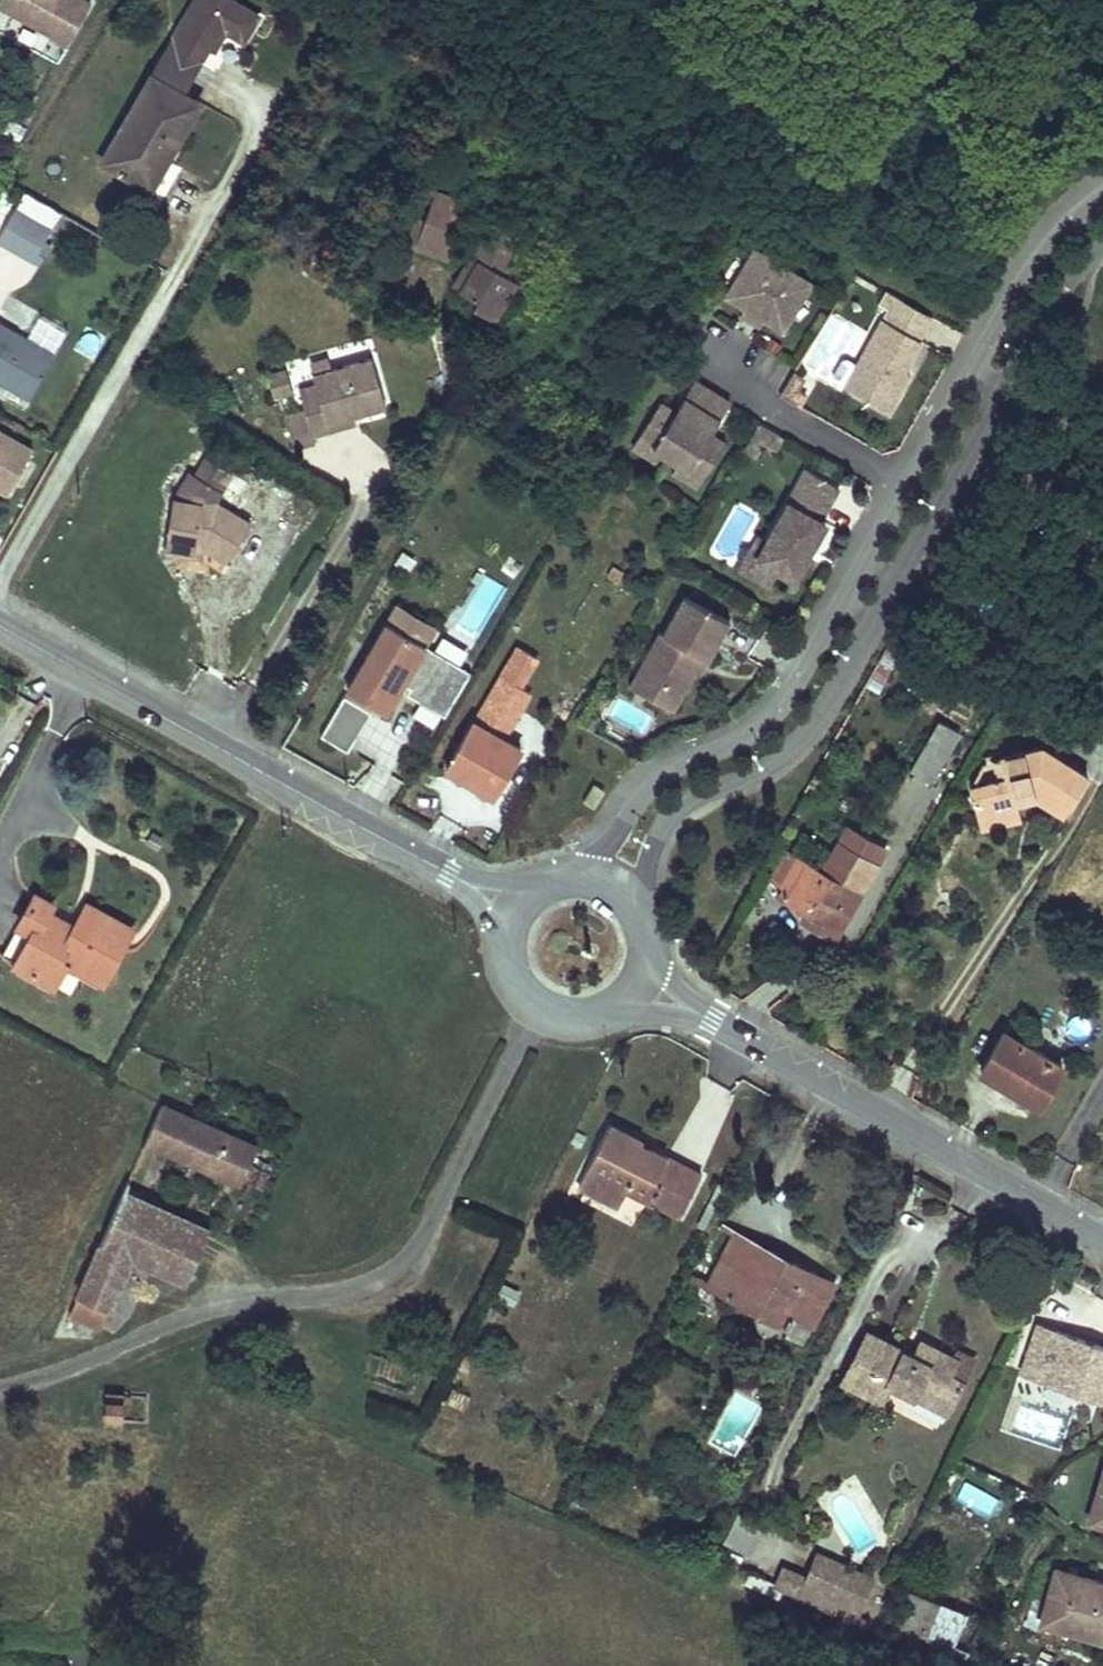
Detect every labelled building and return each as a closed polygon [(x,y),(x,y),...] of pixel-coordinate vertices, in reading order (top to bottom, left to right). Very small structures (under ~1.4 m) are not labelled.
[(81,0),(2,0),(0,3),(0,4),(68,43),(89,4),(81,0)] [(232,0),(196,0),(168,48),(199,66),(209,49),(215,52),(227,31),(245,41),(260,16),(232,0)] [(183,94),(199,66),(168,48),(152,76),(183,94)] [(183,94),(152,76),(101,162),(141,184),(157,155),(168,161),(200,103),(183,94)] [(151,190),(168,161),(157,155),(141,184),(151,190)] [(415,247),(448,259),(469,202),(435,190),(425,219),(415,247)] [(0,231),(0,241),(31,259),(57,211),(22,191),(0,231)] [(397,241),(415,247),(425,219),(407,212),(397,241)] [(504,273),(516,251),(517,238),(490,223),(471,255),(479,260),(461,291),(477,300),(473,307),(489,316),(511,277),(504,273)] [(754,249),(726,297),(744,308),(746,308),(747,306),(765,317),(764,319),(765,320),(783,331),(811,283),(754,249)] [(454,286),(461,291),(479,260),(471,255),(454,286)] [(917,338),(930,314),(887,291),(879,305),(887,310),(882,318),(917,338)] [(740,314),(761,327),(765,320),(764,319),(765,317),(747,306),(746,308),(744,308),(740,314)] [(904,369),(920,340),(917,338),(882,318),(856,364),(844,386),(887,411),(905,379),(899,376),(904,369)] [(53,355),(0,324),(0,379),(24,393),(29,396),(53,355)] [(312,436),(330,431),(328,423),(352,416),(385,406),(372,357),(330,369),(313,375),(316,385),(298,390),(305,412),(312,436)] [(309,363),(313,375),(330,369),(327,358),(309,363)] [(834,381),(844,386),(856,364),(846,359),(842,360),(833,376),(834,381)] [(905,379),(909,372),(904,369),(899,376),(905,379)] [(267,375),(274,398),(293,393),(287,370),(267,375)] [(24,393),(0,379),(0,394),(17,404),(24,393)] [(657,461),(662,454),(678,464),(674,472),(698,486),(725,443),(710,434),(730,402),(694,380),(674,412),(660,403),(633,446),(657,461)] [(312,436),(305,412),(285,417),(295,450),(314,444),(312,436)] [(328,423),(330,431),(355,424),(352,416),(328,423)] [(755,456),(763,442),(776,449),(783,437),(759,424),(744,450),(755,456)] [(8,494),(33,450),(0,431),(0,489),(8,494)] [(173,499),(165,545),(194,550),(195,546),(202,548),(228,562),(251,523),(216,502),(233,472),(207,457),(196,475),(191,471),(174,499),(173,499)] [(810,549),(826,522),(820,519),(838,486),(806,468),(766,541),(757,559),(777,570),(794,579),(806,557),(803,555),(807,548),(810,549)] [(768,586),(777,570),(757,559),(766,541),(759,537),(740,570),(768,586)] [(201,557),(202,548),(195,546),(194,550),(165,545),(164,552),(201,557)] [(707,658),(729,619),(684,594),(663,633),(659,631),(637,671),(680,695),(695,668),(702,656),(707,658)] [(397,606),(387,623),(425,645),(435,628),(397,606)] [(387,623),(348,690),(385,712),(398,691),(402,683),(413,665),(425,645),(387,623)] [(442,634),(435,647),(460,660),(467,647),(442,634)] [(425,645),(402,683),(409,687),(407,693),(445,715),(471,672),(425,645)] [(520,686),(536,658),(517,646),(446,769),(494,796),(521,748),(504,738),(530,693),(520,686)] [(700,671),(707,658),(702,656),(695,668),(700,671)] [(680,695),(637,671),(629,686),(673,710),(680,695)] [(371,710),(345,696),(322,735),(347,750),(371,710)] [(910,770),(931,782),(959,731),(938,720),(910,770)] [(999,805),(1016,801),(1033,797),(1064,815),(1087,776),(1041,748),(999,758),(1000,759),(1004,778),(973,786),(970,787),(978,819),(1001,813),(999,805)] [(984,763),(973,786),(1004,778),(1000,759),(984,763)] [(1016,801),(999,805),(1001,813),(978,819),(980,828),(1020,817),(1016,801)] [(273,826),(277,818),(269,813),(264,821),(273,826)] [(822,873),(787,853),(772,879),(786,887),(780,896),(809,913),(840,930),(860,894),(859,894),(884,848),(848,827),(822,873)] [(102,981),(131,928),(88,904),(75,927),(73,931),(63,925),(65,921),(47,912),(51,903),(36,895),(19,925),(33,933),(16,964),(53,985),(65,961),(66,960),(61,957),(63,953),(80,962),(78,968),(102,981)] [(835,939),(840,930),(809,913),(804,921),(835,939)] [(75,927),(65,921),(63,925),(73,931),(75,927)] [(16,964),(33,933),(19,925),(2,956),(16,964)] [(80,962),(63,953),(61,957),(66,960),(65,961),(78,968),(80,962)] [(1004,1031),(981,1071),(1039,1105),(1062,1065),(1023,1042),(1028,1033),(1011,1023),(1006,1033),(1004,1031)] [(238,1180),(254,1145),(161,1104),(146,1140),(238,1180)] [(701,1175),(650,1149),(648,1154),(638,1149),(640,1144),(642,1141),(609,1124),(578,1184),(618,1204),(627,1188),(646,1198),(680,1216),(701,1175)] [(581,1146),(585,1137),(576,1132),(571,1141),(581,1146)] [(648,1154),(650,1149),(640,1144),(638,1149),(648,1154)] [(704,1227),(725,1187),(721,1185),(699,1225),(704,1227)] [(638,1214),(646,1198),(627,1188),(618,1204),(638,1214)] [(185,1279),(207,1228),(124,1191),(102,1238),(133,1252),(131,1256),(185,1279)] [(812,1325),(832,1284),(816,1275),(816,1274),(794,1262),(792,1266),(774,1257),(777,1253),(735,1232),(708,1285),(731,1296),(733,1291),(762,1306),(760,1311),(788,1325),(793,1316),(812,1325)] [(108,1308),(131,1256),(133,1252),(102,1238),(78,1295),(108,1308)] [(794,1262),(777,1253),(774,1257),(792,1266),(794,1262)] [(518,1292),(503,1284),(498,1295),(513,1303),(518,1292)] [(762,1306),(733,1291),(731,1296),(760,1311),(762,1306)] [(101,1327),(108,1308),(78,1295),(70,1312),(101,1327)] [(1102,1385),(1102,1357),(1098,1355),(1102,1346),(1037,1324),(1020,1371),(1099,1398),(1102,1385)] [(961,1380),(947,1372),(954,1359),(921,1341),(912,1355),(907,1366),(898,1362),(904,1351),(867,1332),(842,1379),(880,1398),(889,1381),(946,1410),(961,1380)] [(907,1366),(912,1355),(904,1351),(898,1362),(907,1366)] [(961,1380),(973,1361),(957,1352),(954,1359),(947,1372),(961,1380)] [(463,1411),(471,1396),(453,1387),(446,1402),(463,1411)] [(121,1420),(123,1394),(108,1394),(106,1419),(121,1420)] [(1093,1514),(1102,1517),(1102,1481),(1093,1514)] [(745,1552),(760,1523),(739,1512),(724,1542),(745,1552)] [(1076,1542),(1080,1529),(1067,1525),(1061,1537),(1076,1542)] [(857,1608),(871,1578),(821,1555),(807,1585),(837,1599),(857,1608)] [(1055,1567),(1040,1620),(1102,1637),(1102,1581),(1055,1567)] [(796,1593),(803,1578),(784,1569),(776,1584),(748,1571),(744,1581),(778,1597),(783,1587),(796,1593)] [(837,1599),(807,1585),(803,1595),(833,1608),(837,1599)] [(953,1644),(967,1611),(910,1588),(895,1621),(953,1644)] [(851,1634),(858,1617),(852,1615),(845,1632),(851,1634)] [(861,1638),(868,1621),(858,1617),(851,1634),(861,1638)] [(953,1644),(895,1621),(887,1639),(946,1664),(953,1644)] [(976,1653),(953,1644),(946,1664),(950,1665),(972,1665),(976,1653)]
